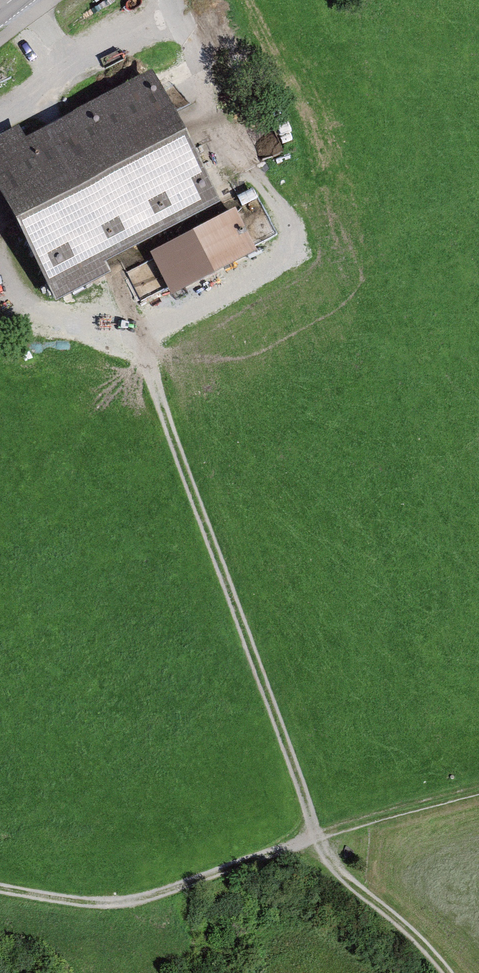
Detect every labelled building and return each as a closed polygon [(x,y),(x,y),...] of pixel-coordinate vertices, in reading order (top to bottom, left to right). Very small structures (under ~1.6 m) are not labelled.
[(106,270),(221,211),(152,78),(25,143),(18,129),(0,138),(0,217),(7,213),(56,308),(111,280),(106,270)] [(235,213),(150,258),(171,299),(257,254),(235,213)]
